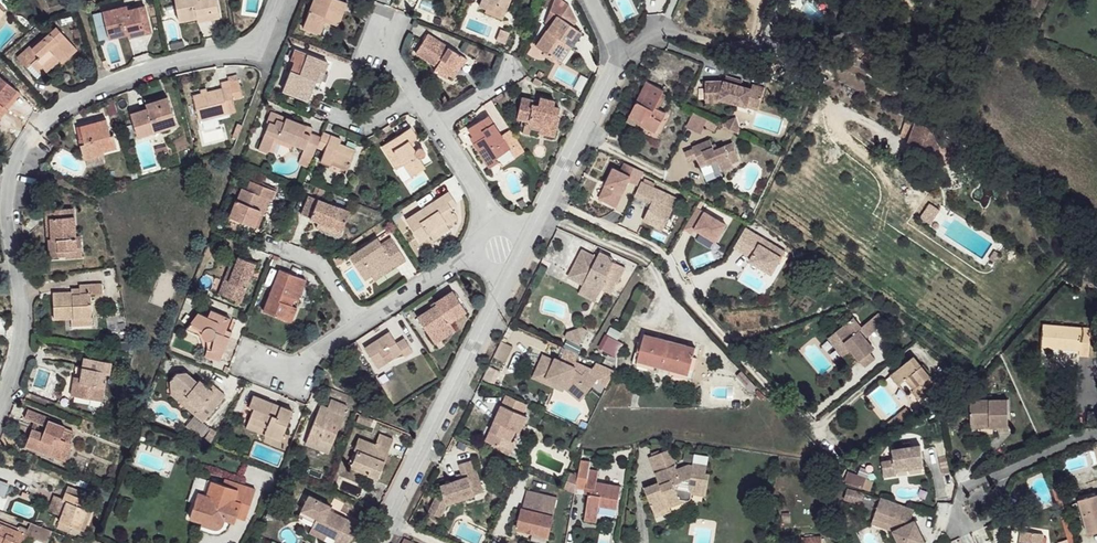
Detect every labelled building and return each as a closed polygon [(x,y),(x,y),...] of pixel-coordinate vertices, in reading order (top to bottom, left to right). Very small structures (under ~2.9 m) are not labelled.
[(217,0),(175,0),(180,23),(198,20),(198,16),(214,14),(213,8),(219,7),(217,0)] [(342,0),(315,0),(304,28),(317,33),(324,16),(336,20),(341,9),(345,11),(348,3),(342,0)] [(480,7),(487,10),(497,14),(500,6),(508,9),(512,0),(483,0),(480,7)] [(537,46),(556,60),(568,44),(573,47),(583,33),(562,19),(570,6),(561,0),(556,0),(546,22),(551,26),(537,46)] [(150,23),(146,6),(129,10),(128,6),(104,13),(110,40),(129,36),(128,34),(144,29),(143,24),(150,23)] [(504,18),(508,9),(500,6),(497,14),(487,10),(487,12),(504,18)] [(221,18),(219,7),(213,8),(214,14),(198,16),(198,20),(199,24),(221,18)] [(339,27),(345,11),(341,9),(336,20),(324,16),(317,33),(321,35),(327,23),(339,27)] [(153,34),(150,23),(143,24),(144,29),(128,34),(129,36),(130,40),(153,34)] [(78,51),(57,28),(50,34),(32,50),(39,58),(37,60),(46,69),(58,59),(63,64),(78,51)] [(32,50),(50,34),(48,32),(18,58),(27,68),(37,60),(39,58),(32,50)] [(468,60),(429,34),(417,53),(437,67),(435,71),(447,78),(450,75),(458,62),(464,66),(468,60)] [(561,64),(573,47),(568,44),(556,60),(561,64)] [(284,90),(293,93),(295,89),(312,96),(315,88),(318,81),(322,82),(329,64),(296,51),(292,59),(296,61),(284,90)] [(46,69),(37,60),(27,68),(36,78),(46,69)] [(455,78),(464,66),(458,62),(450,75),(455,78)] [(0,77),(0,105),(0,104),(5,108),(18,91),(0,77)] [(719,103),(736,108),(737,104),(748,107),(749,103),(760,106),(765,91),(751,87),(750,92),(739,89),(731,87),(732,82),(725,80),(723,84),(704,84),(705,105),(719,106),(719,103)] [(244,99),(239,81),(229,83),(229,81),(221,83),(222,90),(208,93),(201,95),(193,97),(199,121),(236,111),(234,102),(244,99)] [(639,120),(636,126),(643,130),(641,132),(658,141),(671,115),(656,107),(665,90),(648,82),(630,116),(639,120)] [(310,100),(312,96),(295,89),(293,93),(310,100)] [(18,91),(5,108),(0,104),(0,105),(0,120),(21,94),(18,91)] [(168,97),(150,103),(153,110),(132,117),(138,138),(155,133),(154,129),(166,125),(165,122),(175,119),(168,97)] [(554,105),(555,100),(541,97),(540,101),(539,104),(533,103),(534,100),(523,97),(517,119),(529,122),(542,125),(542,123),(551,125),(553,118),(557,118),(560,107),(554,105)] [(131,114),(132,117),(153,110),(150,103),(146,104),(147,109),(131,114)] [(737,104),(736,108),(758,113),(760,106),(749,103),(748,107),(737,104)] [(317,147),(321,137),(312,133),(311,134),(305,132),(307,125),(287,118),(286,123),(278,119),(280,115),(272,112),(268,121),(270,123),(260,150),(268,153),(269,152),(275,137),(286,141),(305,149),(304,153),(314,156),(317,147)] [(706,121),(690,113),(684,127),(700,134),(706,121)] [(469,129),(474,136),(477,142),(473,144),(485,162),(493,157),(495,159),(510,149),(488,116),(469,129)] [(627,121),(636,126),(639,120),(630,116),(627,121)] [(910,139),(917,121),(908,117),(901,136),(910,139)] [(560,119),(557,118),(553,118),(551,125),(542,123),(542,125),(529,122),(528,125),(541,128),(539,134),(556,137),(560,119)] [(177,126),(175,119),(165,122),(166,125),(154,129),(155,133),(177,126)] [(111,136),(106,120),(80,127),(85,144),(87,154),(99,151),(99,154),(104,152),(117,148),(113,135),(111,136)] [(918,121),(917,121),(910,139),(909,142),(914,144),(954,160),(960,145),(943,138),(945,131),(918,121)] [(311,134),(312,133),(314,128),(307,125),(305,132),(311,134)] [(411,144),(415,142),(418,139),(411,128),(384,146),(389,154),(395,150),(412,177),(426,168),(421,159),(424,157),(425,156),(426,155),(426,153),(425,151),(425,150),(423,148),(420,148),(419,149),(416,151),(411,144)] [(322,161),(331,165),(332,163),(342,167),(348,170),(356,150),(346,146),(344,148),(340,146),(341,144),(342,139),(323,132),(321,137),(317,147),(326,150),(322,161)] [(275,137),(269,152),(273,153),(278,142),(285,145),(286,141),(275,137)] [(688,163),(696,160),(702,177),(714,172),(711,165),(717,162),(720,171),(732,167),(730,160),(737,158),(732,144),(712,150),(709,141),(691,148),(692,149),(684,152),(688,163)] [(105,155),(104,152),(99,154),(99,151),(87,154),(85,144),(81,145),(85,160),(105,155)] [(406,181),(412,177),(395,150),(389,154),(406,181)] [(497,162),(495,159),(493,157),(485,162),(489,168),(497,162)] [(332,163),(331,165),(330,168),(340,172),(342,167),(332,163)] [(638,189),(645,176),(625,167),(621,176),(614,172),(599,203),(617,211),(629,185),(638,189)] [(276,192),(251,182),(248,191),(243,189),(238,201),(236,201),(230,217),(255,225),(261,209),(263,210),(268,199),(272,200),(273,200),(276,192)] [(664,232),(678,200),(642,182),(637,193),(653,201),(644,222),(664,232)] [(457,204),(450,193),(407,220),(421,241),(431,235),(429,232),(445,221),(447,224),(458,217),(452,208),(457,204)] [(350,212),(310,196),(302,215),(319,222),(342,232),(350,212)] [(267,212),(272,200),(268,199),(263,210),(261,209),(255,225),(259,227),(265,211),(267,212)] [(728,223),(699,206),(686,228),(694,232),(697,228),(718,240),(728,223)] [(46,210),(47,230),(49,231),(51,233),(51,238),(50,238),(48,240),(49,251),(58,251),(58,256),(67,255),(67,251),(78,249),(77,237),(75,208),(46,210)] [(450,229),(447,224),(445,221),(429,232),(431,235),(434,239),(450,229)] [(340,236),(342,232),(319,222),(317,227),(340,236)] [(736,245),(752,257),(765,239),(748,226),(736,245)] [(81,236),(77,237),(78,249),(67,251),(67,255),(68,259),(83,257),(81,236)] [(407,261),(396,244),(386,250),(383,246),(378,239),(350,257),(365,280),(372,276),(394,263),(397,268),(407,261)] [(752,257),(750,260),(787,286),(803,265),(765,239),(752,257)] [(396,244),(393,240),(383,246),(386,250),(396,244)] [(613,258),(601,251),(597,258),(583,250),(569,276),(584,284),(586,281),(611,294),(616,283),(618,284),(626,268),(612,260),(613,258)] [(231,263),(224,280),(229,282),(223,295),(242,302),(256,264),(238,257),(235,264),(231,263)] [(375,281),(397,268),(394,263),(372,276),(375,281)] [(291,298),(295,300),(298,301),(307,280),(280,271),(263,312),(287,321),(293,306),(288,305),(291,298)] [(219,294),(223,295),(229,282),(224,280),(219,294)] [(80,286),(80,289),(81,294),(73,294),(73,292),(54,293),(55,320),(72,319),(92,318),(91,294),(104,293),(103,284),(80,286)] [(466,312),(453,291),(436,302),(438,306),(418,318),(430,335),(435,331),(438,336),(453,327),(450,323),(466,312)] [(297,308),(293,306),(287,321),(291,322),(297,308)] [(199,313),(190,326),(202,331),(202,333),(202,335),(203,338),(204,340),(207,341),(208,349),(225,350),(230,338),(225,335),(227,330),(231,319),(212,311),(209,317),(199,313)] [(878,313),(873,317),(880,326),(882,329),(890,324),(878,313)] [(859,361),(869,352),(872,349),(864,339),(857,330),(860,328),(860,327),(851,317),(834,330),(837,333),(850,350),(859,361)] [(873,317),(860,327),(860,328),(857,330),(864,339),(880,326),(873,317)] [(205,349),(208,349),(207,341),(204,340),(203,338),(202,335),(202,333),(202,331),(190,326),(187,330),(198,335),(200,336),(201,339),(205,349)] [(455,331),(453,327),(438,336),(435,331),(430,335),(436,344),(455,331)] [(570,332),(567,337),(583,344),(591,329),(586,327),(570,332)] [(1091,331),(1044,327),(1041,348),(1078,352),(1078,356),(1088,357),(1091,331)] [(414,352),(405,339),(397,343),(390,332),(366,349),(379,369),(388,363),(384,357),(390,353),(394,359),(404,353),(406,357),(414,352)] [(845,353),(850,350),(837,333),(832,337),(845,353)] [(606,352),(614,337),(607,334),(601,347),(605,349),(604,352),(606,352)] [(650,364),(649,368),(655,369),(656,366),(671,370),(670,373),(692,379),(698,356),(694,355),(696,348),(645,335),(643,343),(638,361),(650,364)] [(624,342),(614,337),(606,352),(616,357),(624,342)] [(494,356),(505,361),(512,346),(501,341),(494,356)] [(632,363),(649,368),(650,364),(638,361),(643,343),(638,342),(632,363)] [(874,358),(869,352),(859,361),(863,367),(874,358)] [(388,363),(394,359),(390,353),(384,357),(388,363)] [(912,389),(911,390),(919,400),(929,392),(937,401),(951,393),(937,375),(932,379),(914,355),(890,374),(898,385),(904,379),(912,389)] [(553,365),(555,361),(543,356),(541,360),(553,365)] [(84,358),(80,378),(79,383),(73,381),(70,395),(96,400),(96,397),(103,398),(107,382),(103,381),(105,373),(108,374),(110,374),(112,362),(84,358)] [(607,387),(614,373),(597,365),(590,374),(587,371),(582,377),(574,373),(576,368),(556,360),(555,361),(553,365),(541,360),(538,368),(549,373),(546,379),(555,383),(567,388),(566,390),(582,403),(598,381),(607,387)] [(549,373),(538,368),(532,380),(553,389),(555,383),(546,379),(549,373)] [(755,386),(741,370),(736,375),(750,391),(755,386)] [(205,420),(227,394),(213,383),(209,387),(199,379),(197,381),(186,372),(175,374),(170,380),(171,389),(182,387),(189,393),(187,395),(201,406),(195,412),(205,420)] [(906,395),(911,390),(912,389),(904,379),(898,385),(906,395)] [(171,393),(195,412),(201,406),(187,395),(189,393),(182,387),(171,389),(171,393)] [(293,411),(282,406),(280,410),(273,407),(274,403),(254,395),(250,405),(255,408),(249,423),(267,430),(265,434),(282,441),(293,411)] [(527,404),(506,395),(485,441),(502,448),(507,439),(510,441),(515,430),(520,432),(527,416),(522,414),(527,404)] [(1000,426),(1010,426),(1010,399),(972,399),(972,422),(992,422),(991,426),(1000,426)] [(328,409),(326,408),(323,414),(319,413),(308,440),(319,445),(322,440),(332,444),(348,406),(332,400),(328,409)] [(908,406),(887,423),(891,428),(913,415),(908,406)] [(51,418),(30,409),(26,418),(47,426),(44,433),(33,429),(27,445),(49,455),(51,451),(61,455),(66,440),(70,441),(73,434),(64,430),(66,427),(50,420),(51,418)] [(148,410),(145,409),(142,417),(149,420),(151,414),(148,410)] [(247,427),(265,434),(267,430),(249,423),(247,427)] [(204,438),(211,442),(217,432),(211,428),(204,438)] [(358,450),(353,463),(369,470),(367,475),(378,479),(394,440),(381,434),(377,444),(360,438),(355,449),(358,450)] [(515,443),(510,441),(507,439),(502,448),(511,452),(515,443)] [(73,443),(70,441),(66,440),(61,455),(51,451),(49,455),(66,462),(73,443)] [(894,453),(898,464),(923,461),(921,444),(912,445),(904,446),(893,447),(894,453)] [(680,499),(693,500),(693,495),(708,498),(711,476),(707,475),(709,467),(694,464),(694,466),(688,465),(677,470),(668,451),(649,460),(660,483),(646,490),(658,516),(673,509),(671,504),(680,499)] [(431,510),(443,514),(448,501),(476,490),(471,479),(480,476),(472,455),(459,460),(462,469),(464,474),(459,476),(441,483),(444,490),(438,492),(431,510)] [(897,473),(897,470),(896,464),(895,458),(884,459),(886,474),(897,473)] [(578,475),(576,486),(586,488),(592,489),(591,495),(589,495),(585,513),(598,516),(600,506),(617,509),(621,486),(597,482),(599,471),(589,470),(592,462),(581,460),(578,475)] [(351,469),(367,475),(369,470),(353,463),(351,469)] [(31,477),(46,481),(49,470),(35,465),(31,477)] [(578,475),(571,472),(564,488),(575,492),(576,486),(578,475)] [(480,476),(471,479),(476,490),(484,487),(480,476)] [(209,480),(204,494),(215,498),(216,493),(226,497),(224,502),(240,507),(240,509),(249,512),(256,491),(226,480),(224,485),(209,480)] [(864,500),(868,490),(851,483),(847,494),(864,500)] [(527,491),(523,509),(540,514),(544,495),(527,491)] [(85,500),(67,492),(59,511),(64,512),(62,516),(60,521),(80,529),(88,509),(83,506),(85,500)] [(204,494),(199,492),(191,517),(202,522),(202,525),(211,528),(215,528),(218,528),(221,527),(222,526),(224,524),(226,520),(230,522),(235,523),(237,518),(240,509),(240,507),(224,502),(226,497),(216,493),(215,498),(204,494)] [(544,495),(540,514),(543,514),(553,516),(557,499),(544,495)] [(914,507),(883,495),(875,517),(891,523),(895,531),(902,542),(920,542),(922,542),(919,521),(918,520),(914,521),(911,518),(915,509),(914,507)] [(49,511),(62,516),(64,512),(59,511),(63,499),(55,496),(49,511)] [(1084,500),(1087,513),(1082,514),(1088,534),(1096,532),(1096,496),(1084,500)] [(305,512),(320,519),(318,524),(315,529),(327,534),(336,539),(335,541),(340,542),(349,542),(358,525),(336,513),(334,516),(331,514),(332,511),(334,508),(313,497),(305,512)] [(673,509),(693,500),(680,499),(671,504),(673,509)] [(1084,500),(1079,501),(1082,514),(1087,513),(1084,500)] [(92,511),(88,509),(80,529),(85,532),(92,511)] [(249,512),(240,509),(237,518),(246,521),(249,512)] [(549,536),(553,516),(543,514),(540,514),(523,509),(518,529),(538,534),(548,537),(549,536)] [(675,513),(673,509),(658,516),(660,520),(675,513)] [(320,519),(305,512),(302,517),(318,524),(320,519)] [(596,522),(598,516),(585,513),(584,520),(596,522)] [(891,523),(875,517),(872,522),(895,531),(891,523)] [(228,528),(230,522),(226,520),(224,524),(222,526),(221,527),(218,528),(215,528),(211,528),(202,525),(200,529),(208,532),(214,533),(218,534),(222,533),(225,531),(228,528)] [(80,529),(60,521),(58,527),(77,535),(80,529)] [(919,521),(922,542),(927,540),(919,521)] [(0,523),(0,542),(25,542),(28,536),(28,535),(20,532),(22,527),(16,524),(14,529),(0,523)] [(33,524),(30,530),(22,527),(20,532),(28,535),(28,536),(44,542),(47,542),(52,531),(33,524)] [(327,534),(315,529),(313,534),(324,539),(327,534)] [(517,537),(535,541),(538,534),(518,529),(517,537)] [(1044,535),(1023,531),(1021,542),(1042,542),(1044,535)] [(548,537),(538,534),(535,541),(543,542),(547,542),(548,537)]
